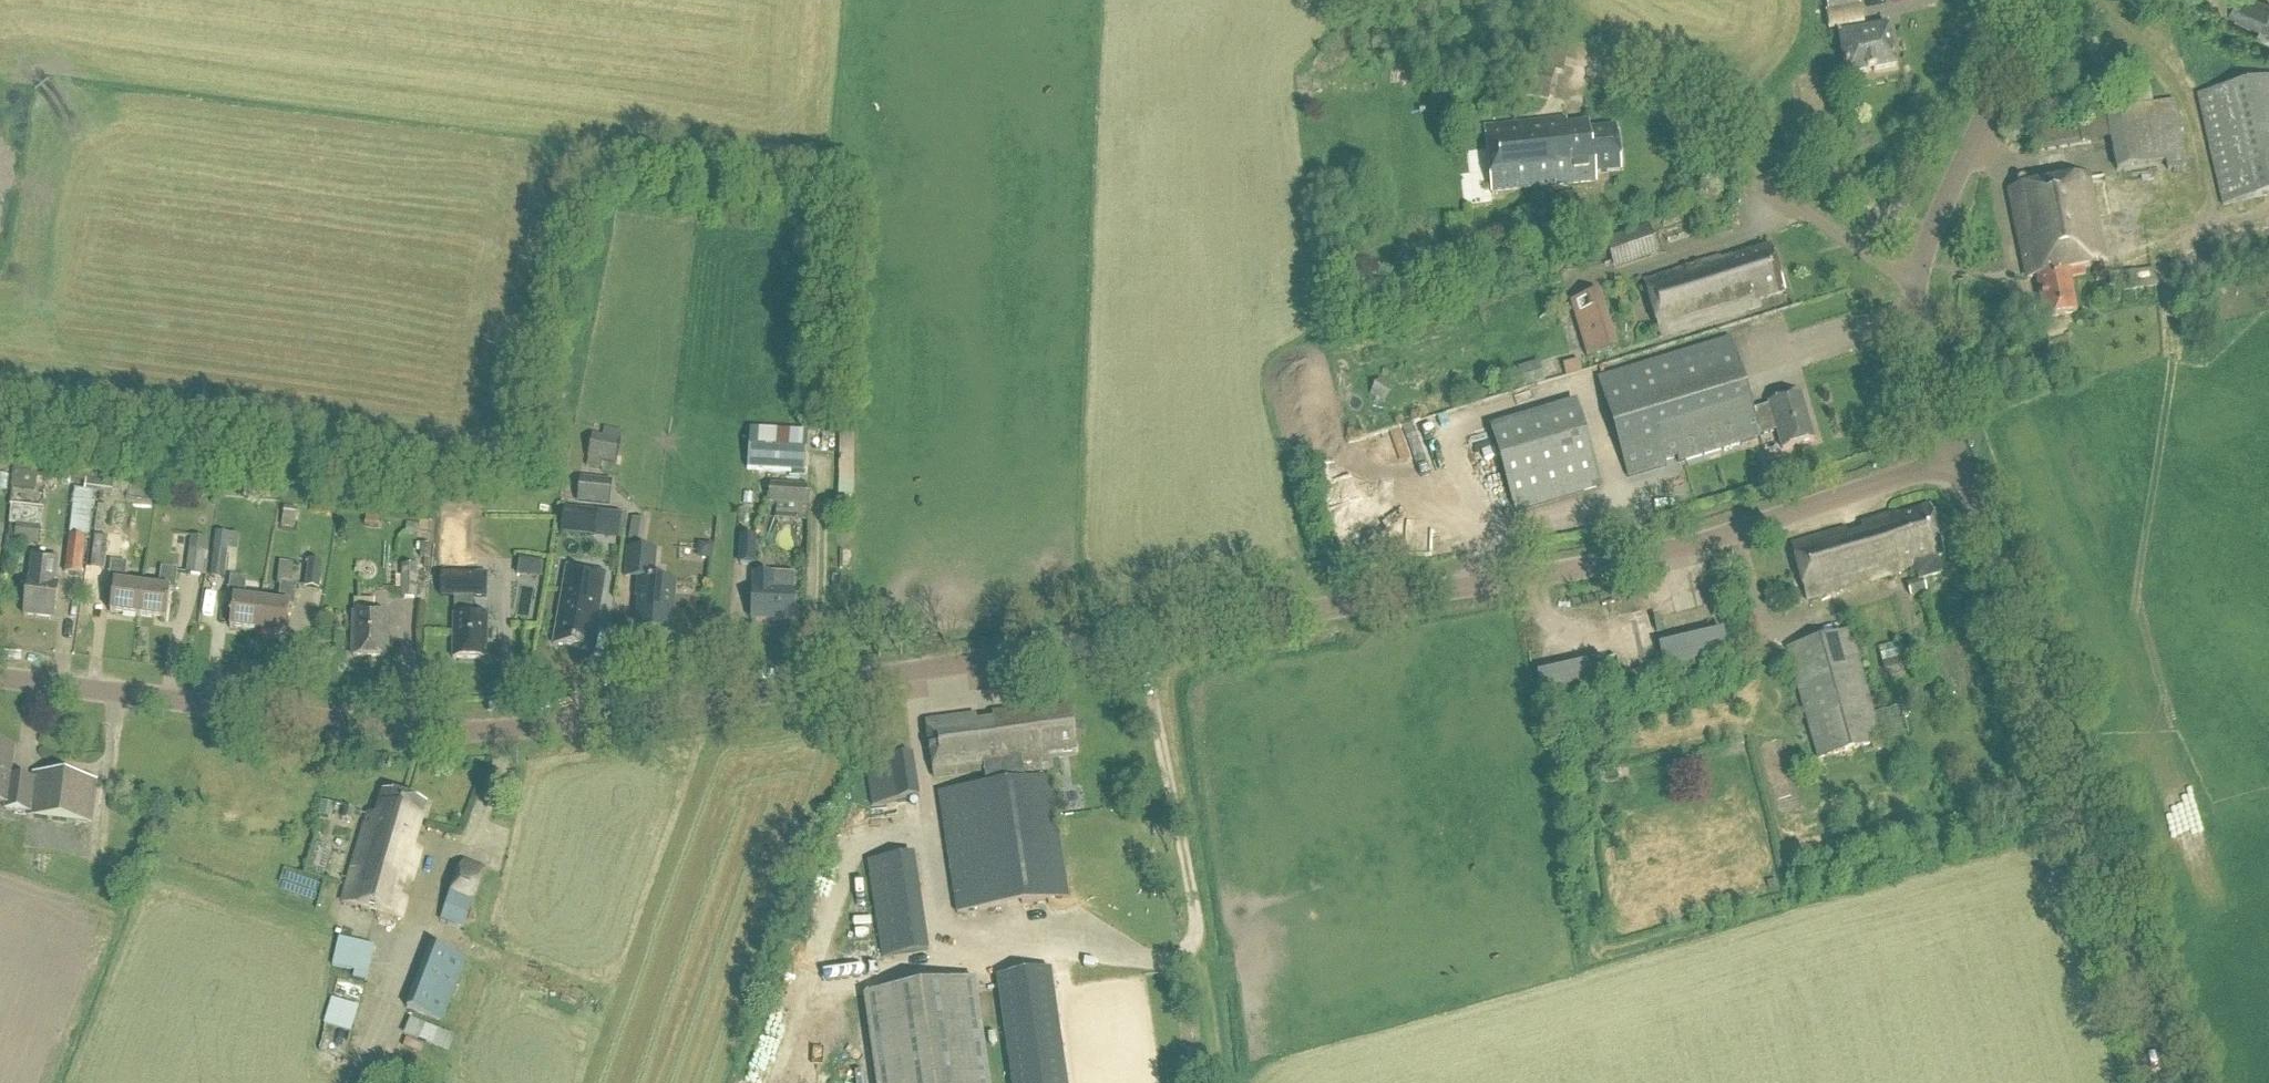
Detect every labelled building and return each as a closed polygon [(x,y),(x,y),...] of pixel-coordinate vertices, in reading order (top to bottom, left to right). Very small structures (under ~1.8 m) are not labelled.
[(1827,15),(1860,9),(1858,0),(1825,0),(1827,15)] [(2226,10),(2226,11),(2259,27),(2268,4),(2268,2),(2264,0),(2204,0),(2226,10)] [(1847,80),(1879,74),(1898,70),(1890,28),(1839,38),(1847,80)] [(1525,70),(1520,97),(1548,103),(1553,75),(1525,70)] [(2268,198),(2268,82),(2196,98),(2221,208),(2268,198)] [(2101,100),(2101,103),(2109,142),(2115,174),(2164,165),(2166,173),(2186,169),(2173,102),(2152,106),(2149,91),(2116,97),(2102,100),(2101,100)] [(1565,120),(1483,129),(1490,196),(1525,192),(1596,185),(1595,177),(1621,174),(1615,128),(1589,131),(1588,124),(1566,127),(1565,120)] [(2037,155),(2080,147),(2076,124),(2033,132),(2037,155)] [(2076,315),(2069,281),(2085,278),(2083,269),(2091,267),(2094,282),(2108,279),(2096,219),(2089,181),(2088,179),(2010,194),(2027,282),(2036,280),(2044,321),(2076,315)] [(1605,242),(1613,266),(1656,252),(1648,228),(1605,242)] [(1786,295),(1771,250),(1755,255),(1754,251),(1645,285),(1663,340),(1763,309),(1761,302),(1786,295)] [(2154,270),(2119,276),(2121,286),(2122,295),(2157,289),(2154,270)] [(2110,287),(2121,286),(2119,276),(2119,275),(2108,277),(2110,287)] [(2028,288),(2001,302),(2016,332),(2043,319),(2028,288)] [(1573,305),(1586,347),(1565,353),(1569,364),(1589,357),(1617,349),(1600,296),(1573,305)] [(1783,451),(1813,442),(1800,396),(1751,410),(1730,341),(1598,380),(1628,479),(1760,440),(1759,438),(1777,433),(1783,451)] [(1539,365),(1518,371),(1523,391),(1545,385),(1539,365)] [(1515,514),(1600,489),(1576,406),(1490,431),(1515,514)] [(750,431),(748,473),(805,476),(808,434),(750,431)] [(592,438),(588,460),(616,465),(620,443),(592,438)] [(551,475),(565,475),(565,461),(552,460),(551,475)] [(14,473),(12,491),(36,494),(38,476),(14,473)] [(7,494),(8,478),(0,477),(0,494),(7,494)] [(580,480),(577,504),(609,507),(612,483),(580,480)] [(85,483),(84,493),(85,494),(94,494),(112,496),(113,492),(113,491),(113,485),(85,482),(85,483)] [(113,491),(113,492),(128,493),(129,485),(114,484),(113,485),(113,491)] [(770,487),(769,506),(809,508),(810,490),(770,487)] [(98,507),(94,533),(104,535),(108,508),(98,507)] [(10,527),(16,528),(14,540),(39,544),(41,528),(43,511),(12,508),(10,527)] [(1845,531),(1831,536),(1845,586),(1843,587),(1845,592),(1876,583),(1908,573),(1915,571),(1915,574),(1918,582),(1906,585),(1910,599),(1926,594),(1922,582),(1941,577),(1936,559),(1944,557),(1930,509),(1894,519),(1894,517),(1876,523),(1860,527),(1862,532),(1847,536),(1845,531)] [(295,521),(297,512),(285,510),(283,519),(295,521)] [(564,510),(561,535),(594,539),(597,514),(564,510)] [(366,517),(365,529),(378,530),(379,518),(366,517)] [(442,519),(441,572),(472,573),(473,519),(442,519)] [(642,545),(646,522),(633,520),(629,543),(642,545)] [(431,535),(432,525),(420,524),(420,527),(406,526),(406,535),(419,536),(419,534),(431,535)] [(8,527),(6,541),(14,542),(14,540),(16,528),(10,527),(9,527),(8,527)] [(116,545),(117,536),(104,535),(94,533),(93,546),(110,548),(110,544),(116,545)] [(216,535),(211,579),(224,580),(228,548),(237,549),(238,538),(216,535)] [(1831,536),(1791,548),(1807,603),(1845,592),(1843,587),(1845,586),(1831,536)] [(70,538),(65,576),(81,578),(85,540),(70,538)] [(741,539),(739,566),(754,567),(755,540),(741,539)] [(191,540),(186,576),(202,578),(207,542),(191,540)] [(322,561),(324,547),(308,545),(306,559),(322,561)] [(697,556),(696,562),(702,562),(712,563),(713,547),(698,546),(697,556)] [(420,547),(419,560),(424,561),(430,561),(432,548),(420,547)] [(670,637),(676,585),(652,583),(655,554),(628,551),(625,580),(639,581),(637,593),(641,593),(637,634),(670,637)] [(26,596),(23,617),(54,621),(58,589),(55,589),(58,560),(31,557),(28,584),(19,583),(17,595),(26,596)] [(309,563),(306,591),(319,592),(322,565),(309,563)] [(139,616),(143,588),(125,585),(128,566),(112,564),(110,584),(115,585),(111,612),(139,616)] [(403,568),(402,600),(416,601),(416,569),(403,568)] [(143,588),(139,616),(167,620),(171,592),(176,592),(179,572),(163,570),(160,590),(143,588)] [(567,570),(553,648),(592,654),(606,577),(567,570)] [(382,574),(364,574),(364,609),(381,609),(382,574)] [(487,575),(440,574),(440,599),(487,600),(487,575)] [(796,595),(794,595),(795,577),(771,576),(771,577),(754,576),(751,621),(794,623),(796,595)] [(211,624),(216,580),(200,579),(195,622),(211,624)] [(259,633),(262,604),(244,602),(247,581),(232,580),(230,600),(235,601),(231,629),(259,633)] [(262,604),(259,633),(287,636),(291,608),(295,609),(298,588),(281,586),(278,606),(262,604)] [(1652,622),(1659,649),(1665,675),(1728,659),(1722,635),(1716,607),(1652,622)] [(389,648),(390,614),(356,614),(355,659),(388,660),(388,648),(389,648)] [(489,650),(489,616),(456,616),(455,661),(486,662),(486,650),(489,650)] [(1816,761),(1879,744),(1849,636),(1786,653),(1816,761)] [(1903,660),(1882,666),(1884,675),(1891,678),(1902,675),(1905,669),(1903,660)] [(1526,668),(1498,676),(1503,693),(1568,674),(1565,661),(1527,672),(1526,668)] [(34,675),(35,664),(13,662),(12,673),(34,675)] [(1504,690),(1507,712),(1569,704),(1566,681),(1504,690)] [(938,797),(956,916),(1068,899),(1050,779),(1029,782),(1027,767),(1050,764),(1049,757),(1076,753),(1070,713),(1054,716),(1054,711),(1034,714),(1033,709),(926,725),(934,781),(986,773),(988,789),(938,797)] [(911,743),(910,733),(887,736),(888,745),(911,743)] [(10,780),(13,750),(0,749),(0,806),(5,806),(5,812),(28,816),(27,820),(90,827),(96,783),(32,775),(31,782),(10,780)] [(865,767),(872,810),(919,802),(912,760),(865,767)] [(1602,773),(1591,774),(1593,787),(1604,786),(1602,773)] [(413,850),(427,806),(384,793),(376,819),(368,816),(341,902),(400,920),(421,852),(413,850)] [(343,810),(340,821),(352,825),(355,813),(343,810)] [(879,961),(928,954),(914,857),(866,864),(879,961)] [(464,931),(486,870),(463,862),(440,923),(464,931)] [(1776,882),(1766,884),(1768,894),(1778,893),(1776,882)] [(365,984),(372,957),(367,956),(369,947),(338,940),(332,968),(353,973),(352,980),(365,984)] [(442,1024),(464,961),(428,948),(406,1011),(442,1024)] [(1050,971),(995,979),(1010,1082),(1066,1082),(1050,971)] [(876,1082),(989,1082),(975,983),(864,999),(876,1082)] [(324,1029),(351,1037),(360,1010),(332,1002),(324,1029)] [(393,1071),(391,1076),(404,1081),(407,1076),(393,1071)]
